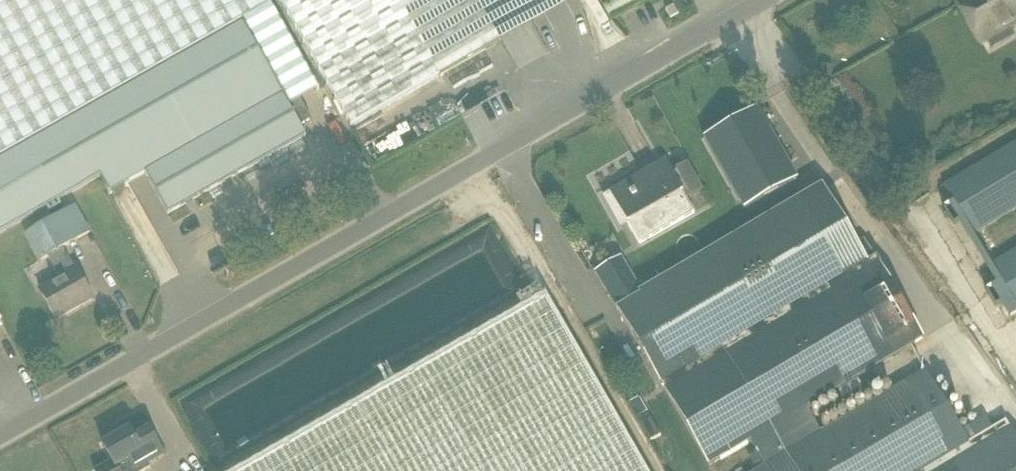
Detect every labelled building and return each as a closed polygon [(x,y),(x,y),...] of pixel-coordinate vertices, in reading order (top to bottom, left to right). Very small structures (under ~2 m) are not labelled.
[(245,30),(293,113),(322,97),(275,13),(268,0),(0,0),(0,169),(245,30)] [(353,128),(501,44),(477,0),(281,0),(353,128)] [(961,3),(959,4),(969,22),(980,42),(985,39),(991,50),(1014,37),(1008,26),(1015,21),(1015,4),(1015,3),(1015,0),(960,0),(961,3)] [(102,182),(112,199),(147,179),(170,219),(308,142),(293,113),(245,30),(0,169),(0,240),(102,182)] [(822,64),(820,74),(830,76),(832,66),(822,64)] [(704,139),(744,210),(797,181),(757,109),(704,139)] [(944,187),(973,235),(1015,209),(1015,144),(944,187)] [(694,214),(690,208),(686,200),(702,191),(687,164),(665,176),(659,166),(604,197),(616,218),(623,214),(637,238),(640,244),(694,214)] [(91,232),(78,209),(28,236),(41,260),(48,256),(61,279),(40,291),(56,319),(93,299),(77,271),(73,273),(60,249),(91,232)] [(459,258),(423,274),(427,282),(457,269),(461,275),(494,260),(487,245),(497,240),(494,232),(455,249),(459,258)] [(991,266),(1015,308),(1015,251),(991,266)] [(620,259),(596,273),(610,297),(617,310),(637,298),(634,293),(638,290),(620,259)] [(637,298),(617,310),(662,385),(686,371),(686,372),(688,371),(644,297),(645,297),(644,295),(642,296),(637,299),(637,298)] [(244,470),(643,470),(544,299),(244,470)] [(648,414),(638,420),(650,441),(660,435),(648,414)] [(984,417),(961,431),(968,443),(991,429),(984,417)] [(134,438),(129,429),(103,445),(113,462),(99,470),(134,470),(135,470),(145,470),(152,467),(150,463),(165,454),(149,428),(134,438)]
